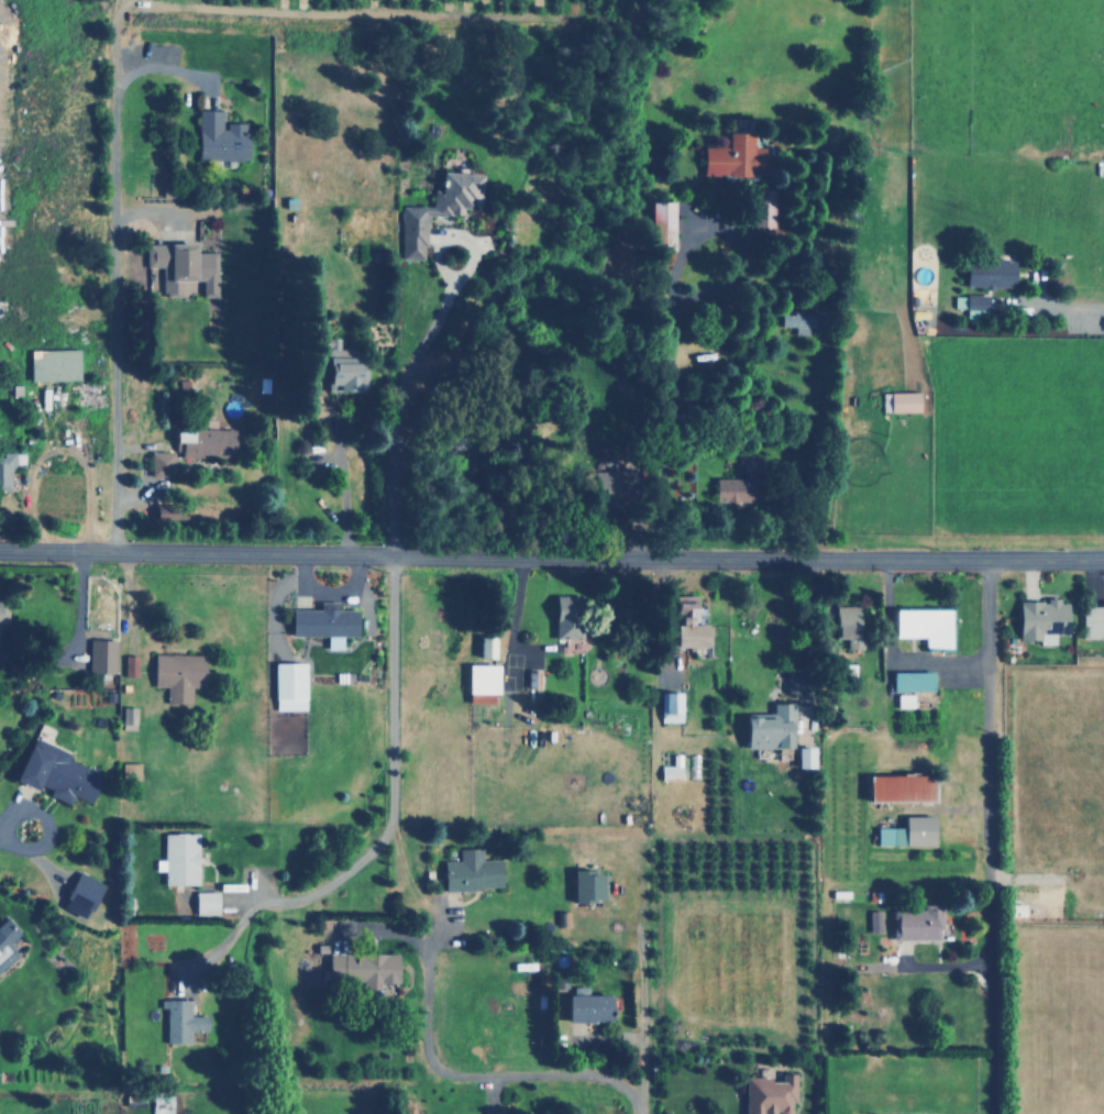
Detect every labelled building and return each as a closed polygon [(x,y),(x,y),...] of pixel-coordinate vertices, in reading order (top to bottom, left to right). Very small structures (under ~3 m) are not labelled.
[(251,158),(251,122),(224,122),(224,109),(200,109),(200,158),(251,158)] [(697,146),(721,147),(721,133),(749,134),(749,145),(759,146),(758,155),(765,155),(765,174),(696,172),(697,146)] [(645,199),(671,199),(672,249),(647,250),(645,199)] [(147,242),(147,266),(163,266),(163,295),(184,295),(184,279),(200,279),(200,242),(147,242)] [(1017,261),(970,258),(969,286),(1017,287),(1017,261)] [(954,308),(968,308),(968,318),(990,319),(991,295),(956,294),(954,308)] [(783,326),(796,326),(796,334),(810,333),(809,326),(816,326),(816,310),(783,311),(783,326)] [(82,378),(81,349),(32,350),(33,379),(82,378)] [(368,362),(334,362),(334,389),(367,389),(368,362)] [(918,391),(917,412),(879,410),(880,389),(918,391)] [(179,429),(179,449),(184,449),(184,459),(238,459),(239,429),(179,429)] [(176,451),(153,450),(152,479),(174,479),(176,451)] [(0,452),(0,488),(12,487),(11,465),(16,465),(15,451),(0,452)] [(755,475),(755,499),(711,500),(711,475),(755,475)] [(188,518),(187,503),(158,504),(159,519),(188,518)] [(583,639),(583,594),(551,594),(551,639),(583,639)] [(1053,641),(1053,636),(1066,636),(1066,597),(1016,598),(1017,641),(1053,641)] [(1097,638),(1097,628),(1103,628),(1103,600),(1097,600),(1097,606),(1078,606),(1078,638),(1097,638)] [(344,648),(344,636),(360,636),(360,609),(339,609),(340,602),(322,602),(321,609),(294,608),(294,635),(329,636),(329,648),(344,648)] [(952,649),(952,607),(895,607),(895,637),(921,637),(921,649),(952,649)] [(835,639),(860,639),(859,608),(833,609),(835,639)] [(707,624),(676,624),(676,646),(707,646),(707,624)] [(493,637),(477,637),(477,664),(465,664),(465,695),(497,695),(498,664),(493,664),(493,637)] [(118,672),(119,639),(91,639),(90,672),(118,672)] [(208,654),(155,653),(155,686),(169,686),(168,702),(194,703),(194,686),(207,687),(208,654)] [(141,675),(140,655),(125,657),(126,676),(141,675)] [(308,662),(277,662),(277,709),(309,709),(308,662)] [(890,705),(908,705),(908,692),(932,692),(932,671),(890,671),(890,705)] [(529,687),(539,687),(539,672),(529,672),(529,687)] [(656,690),(656,723),(676,723),(676,690),(656,690)] [(916,694),(899,694),(899,707),(916,707),(916,694)] [(779,748),(779,757),(792,757),(791,717),(785,718),(785,702),(769,703),(769,714),(741,714),(741,748),(779,748)] [(136,724),(137,706),(124,706),(123,723),(136,724)] [(73,802),(76,796),(93,803),(106,774),(70,760),(73,752),(36,738),(20,781),(42,790),(73,802)] [(818,746),(801,747),(802,768),(818,768),(818,746)] [(656,780),(677,780),(677,753),(667,753),(667,763),(656,763),(656,780)] [(142,762),(123,762),(122,777),(142,779),(142,762)] [(935,801),(935,774),(870,774),(870,801),(935,801)] [(932,815),(901,815),(901,845),(932,845),(932,815)] [(200,831),(165,832),(165,859),(156,859),(156,870),(166,870),(166,884),(200,883),(200,831)] [(441,889),(499,887),(498,859),(477,859),(477,848),(455,848),(455,860),(441,861),(441,889)] [(603,869),(570,869),(570,902),(603,902),(603,869)] [(89,918),(107,884),(81,871),(64,906),(89,918)] [(220,890),(197,891),(197,914),(220,914),(220,890)] [(887,939),(939,939),(939,906),(887,906),(887,939)] [(884,911),(871,909),(870,931),(883,933),(884,911)] [(11,942),(22,933),(8,917),(0,924),(0,973),(21,953),(11,942)] [(401,953),(331,952),(331,988),(385,988),(385,983),(401,983),(401,953)] [(611,1021),(611,993),(563,993),(563,1021),(611,1021)] [(210,1030),(210,1015),(191,1015),(191,999),(162,999),(162,1007),(168,1007),(168,1043),(192,1043),(192,1030),(210,1030)] [(787,1113),(787,1076),(741,1074),(740,1113),(760,1113),(787,1113)]
